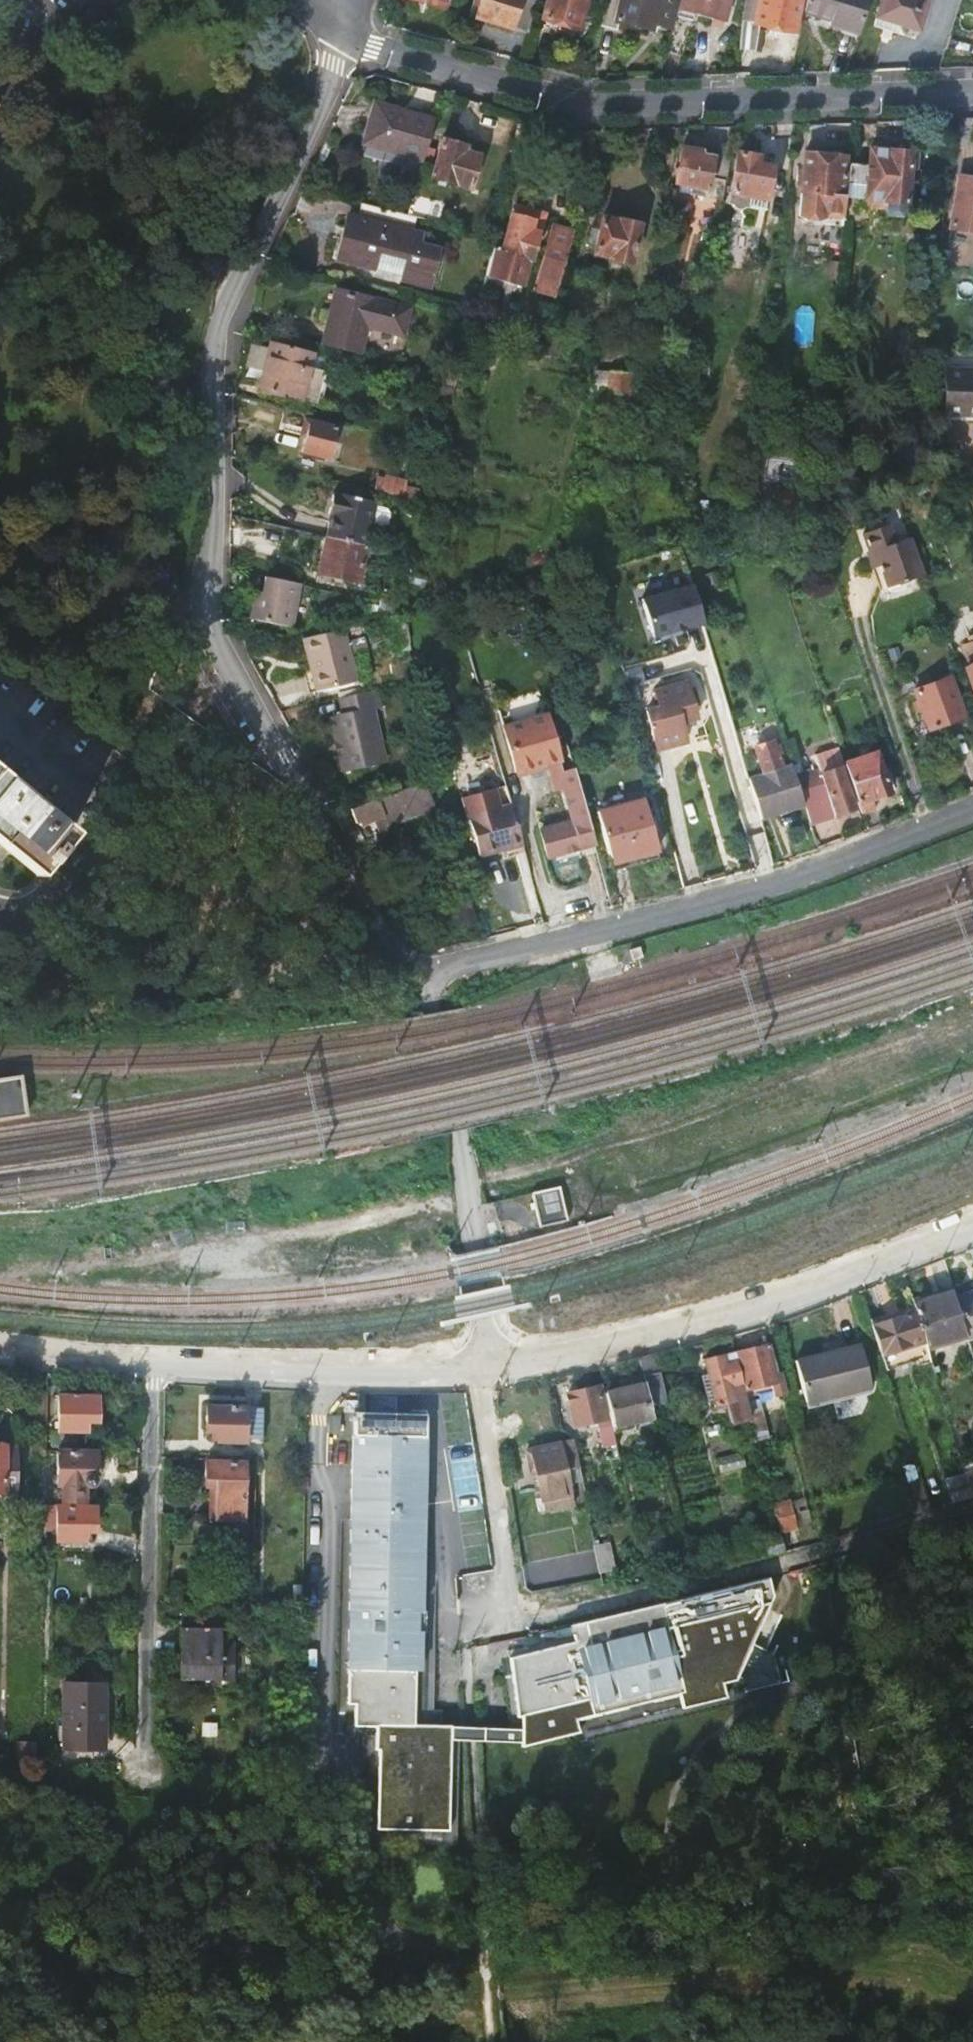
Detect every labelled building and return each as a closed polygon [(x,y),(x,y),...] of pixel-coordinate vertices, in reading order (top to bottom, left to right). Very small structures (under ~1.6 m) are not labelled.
[(446,9),(449,0),(414,0),(446,9)] [(475,18),(530,33),(539,0),(480,0),(475,18)] [(543,17),(581,27),(588,0),(548,0),(543,17)] [(603,27),(620,31),(622,23),(651,30),(653,21),(675,27),(681,0),(609,0),(603,27)] [(675,27),(669,52),(687,56),(693,25),(698,10),(729,18),(733,0),(681,0),(675,27)] [(758,25),(761,25),(799,34),(806,0),(764,0),(758,25)] [(811,14),(836,22),(835,27),(860,35),(871,0),(814,0),(811,14)] [(880,17),(902,24),(901,28),(902,31),(904,34),(908,37),(911,38),(916,37),(920,35),(921,31),(921,28),(930,0),(885,0),(880,17)] [(747,22),(742,52),(757,53),(761,25),(758,25),(747,22)] [(378,106),(366,147),(424,163),(435,122),(378,106)] [(443,141),(432,181),(471,191),(480,158),(464,153),(465,148),(443,141)] [(680,150),(674,186),(707,192),(709,181),(725,184),(729,157),(713,155),(712,159),(696,156),(696,152),(680,150)] [(846,165),(843,194),(865,197),(865,189),(906,192),(909,153),(867,150),(866,167),(846,165)] [(803,153),(797,215),(804,218),(815,220),(822,218),(823,212),(842,214),(842,208),(843,194),(840,194),(843,156),(803,153)] [(759,159),(737,154),(729,205),(750,209),(752,199),(768,201),(773,169),(758,166),(759,159)] [(957,180),(949,229),(972,233),(972,182),(957,180)] [(348,220),(335,264),(373,275),(379,255),(408,263),(402,284),(430,291),(440,255),(421,250),(424,240),(414,236),(419,221),(409,218),(361,206),(357,222),(348,220)] [(495,252),(488,277),(524,287),(531,262),(533,263),(540,235),(533,234),(536,223),(514,217),(503,255),(495,252)] [(551,225),(536,285),(557,291),(573,231),(551,225)] [(597,225),(586,263),(626,274),(636,236),(597,225)] [(334,294),(321,345),(356,353),(363,328),(400,337),(407,313),(334,294)] [(311,352),(261,340),(234,333),(233,335),(232,373),(232,385),(279,397),(300,402),(311,352)] [(949,372),(947,417),(972,418),(972,374),(949,372)] [(610,377),(603,413),(623,417),(630,382),(610,377)] [(432,383),(429,394),(452,400),(456,389),(432,383)] [(336,429),(309,423),(304,422),(300,436),(305,438),(302,453),(329,459),(336,429)] [(767,479),(796,481),(797,455),(768,454),(767,479)] [(383,493),(405,498),(408,484),(387,479),(383,493)] [(804,496),(772,494),(772,510),(803,512),(804,496)] [(334,519),(329,538),(366,547),(367,547),(378,505),(341,495),(340,498),(336,497),(331,518),(334,519)] [(874,550),(886,584),(923,571),(910,533),(893,539),(887,522),(862,531),(869,551),(874,550)] [(325,538),(317,575),(357,585),(366,547),(329,538),(325,538)] [(266,577),(261,602),(252,600),(248,618),(290,628),(295,606),(300,584),(266,577)] [(654,638),(705,623),(694,585),(642,599),(654,638)] [(306,638),(319,691),(362,680),(348,628),(306,638)] [(964,670),(972,694),(972,637),(962,641),(971,667),(964,670)] [(952,678),(917,690),(930,728),(966,716),(952,678)] [(679,722),(694,718),(685,681),(652,690),(657,707),(644,711),(655,749),(672,745),(684,741),(679,722)] [(329,714),(336,743),(374,727),(370,708),(374,707),(371,697),(379,694),(378,690),(339,699),(342,711),(329,714)] [(540,829),(547,856),(595,842),(587,815),(574,767),(562,771),(545,714),(502,727),(515,772),(548,763),(555,789),(563,787),(572,820),(540,829)] [(342,752),(338,753),(342,772),(383,762),(374,727),(336,743),(336,744),(340,743),(342,752)] [(765,787),(778,828),(810,818),(798,783),(796,777),(789,779),(780,754),(768,758),(763,743),(753,746),(758,761),(760,761),(768,786),(765,787)] [(798,783),(810,818),(812,824),(860,808),(846,767),(840,747),(815,755),(822,775),(798,783)] [(846,767),(860,808),(861,813),(875,808),(872,800),(890,794),(878,756),(846,767)] [(39,876),(75,832),(0,770),(0,844),(9,851),(39,876)] [(426,776),(355,807),(360,819),(364,817),(367,823),(405,807),(408,814),(422,808),(419,801),(434,794),(426,776)] [(753,790),(765,832),(778,828),(765,787),(753,790)] [(642,796),(597,808),(610,854),(628,849),(630,855),(657,847),(642,796)] [(467,817),(478,855),(522,842),(514,815),(510,804),(467,817)] [(27,1114),(23,1074),(0,1076),(0,1116),(27,1114)] [(559,1186),(533,1193),(541,1226),(567,1219),(559,1186)] [(912,1306),(919,1329),(925,1350),(967,1337),(955,1298),(954,1293),(912,1306)] [(967,1337),(967,1339),(972,1338),(972,1293),(955,1298),(967,1337)] [(876,1305),(886,1338),(919,1329),(912,1306),(908,1295),(876,1305)] [(736,1360),(744,1391),(771,1384),(779,1382),(777,1374),(769,1345),(734,1354),(736,1360)] [(827,1356),(839,1397),(870,1389),(858,1348),(827,1356)] [(705,1361),(716,1406),(726,1403),(732,1426),(751,1421),(746,1400),(744,1391),(736,1360),(725,1363),(723,1356),(705,1361)] [(796,1364),(808,1406),(839,1397),(827,1356),(796,1364)] [(645,1385),(649,1404),(663,1401),(658,1372),(643,1376),(645,1385)] [(771,1384),(775,1396),(785,1393),(781,1374),(777,1374),(779,1382),(771,1384)] [(606,1393),(612,1420),(613,1426),(652,1417),(649,1404),(645,1385),(606,1393)] [(567,1396),(575,1427),(590,1424),(605,1421),(598,1389),(567,1396)] [(97,1397),(57,1396),(57,1430),(52,1430),(52,1448),(87,1449),(87,1433),(97,1433),(97,1397)] [(751,1421),(765,1475),(778,1471),(758,1396),(746,1400),(751,1421)] [(264,1413),(208,1411),(208,1435),(219,1435),(218,1449),(246,1450),(246,1448),(263,1448),(264,1413)] [(524,1742),(522,1726),(471,1725),(442,1724),(443,1708),(415,1707),(418,1611),(423,1611),(428,1413),(359,1411),(355,1590),(359,1590),(359,1609),(355,1609),(353,1706),(360,1706),(359,1728),(381,1727),(381,1751),(384,1751),(383,1830),(455,1831),(457,1740),(473,1740),(524,1742)] [(590,1424),(595,1451),(617,1446),(613,1426),(612,1420),(605,1421),(590,1424)] [(526,1452),(530,1473),(536,1472),(542,1500),(536,1502),(538,1514),(575,1506),(572,1493),(562,1444),(526,1452)] [(0,1447),(0,1504),(17,1504),(17,1458),(1,1458),(1,1447),(0,1447)] [(61,1452),(61,1487),(63,1487),(63,1502),(83,1502),(84,1488),(95,1489),(96,1452),(61,1452)] [(245,1464),(207,1463),(207,1491),(216,1491),(216,1521),(244,1522),(245,1464)] [(972,1496),(972,1466),(963,1469),(966,1479),(972,1496)] [(946,1485),(952,1503),(972,1496),(966,1479),(946,1485)] [(773,1507),(777,1525),(779,1533),(780,1533),(799,1528),(792,1502),(773,1507)] [(59,1506),(59,1543),(77,1543),(78,1531),(94,1531),(95,1507),(59,1506)] [(762,1529),(765,1537),(779,1533),(777,1525),(762,1529)] [(724,1547),(729,1567),(785,1553),(780,1533),(779,1533),(765,1537),(724,1547)] [(594,1547),(599,1572),(600,1572),(615,1568),(609,1543),(595,1546),(594,1547)] [(236,1553),(236,1563),(252,1563),(253,1553),(236,1553)] [(778,1595),(774,1576),(571,1625),(575,1641),(510,1657),(518,1717),(521,1716),(522,1726),(524,1742),(527,1742),(528,1747),(586,1733),(582,1719),(685,1694),(689,1707),(733,1696),(729,1683),(749,1678),(762,1640),(778,1595)] [(222,1627),(181,1627),(180,1678),(235,1679),(235,1642),(222,1642),(222,1627)] [(762,1640),(749,1678),(751,1691),(795,1680),(788,1651),(762,1640)] [(105,1685),(66,1684),(64,1751),(103,1752),(105,1685)] [(455,1831),(383,1830),(374,1830),(374,1844),(464,1846),(464,1831),(455,1831)]
